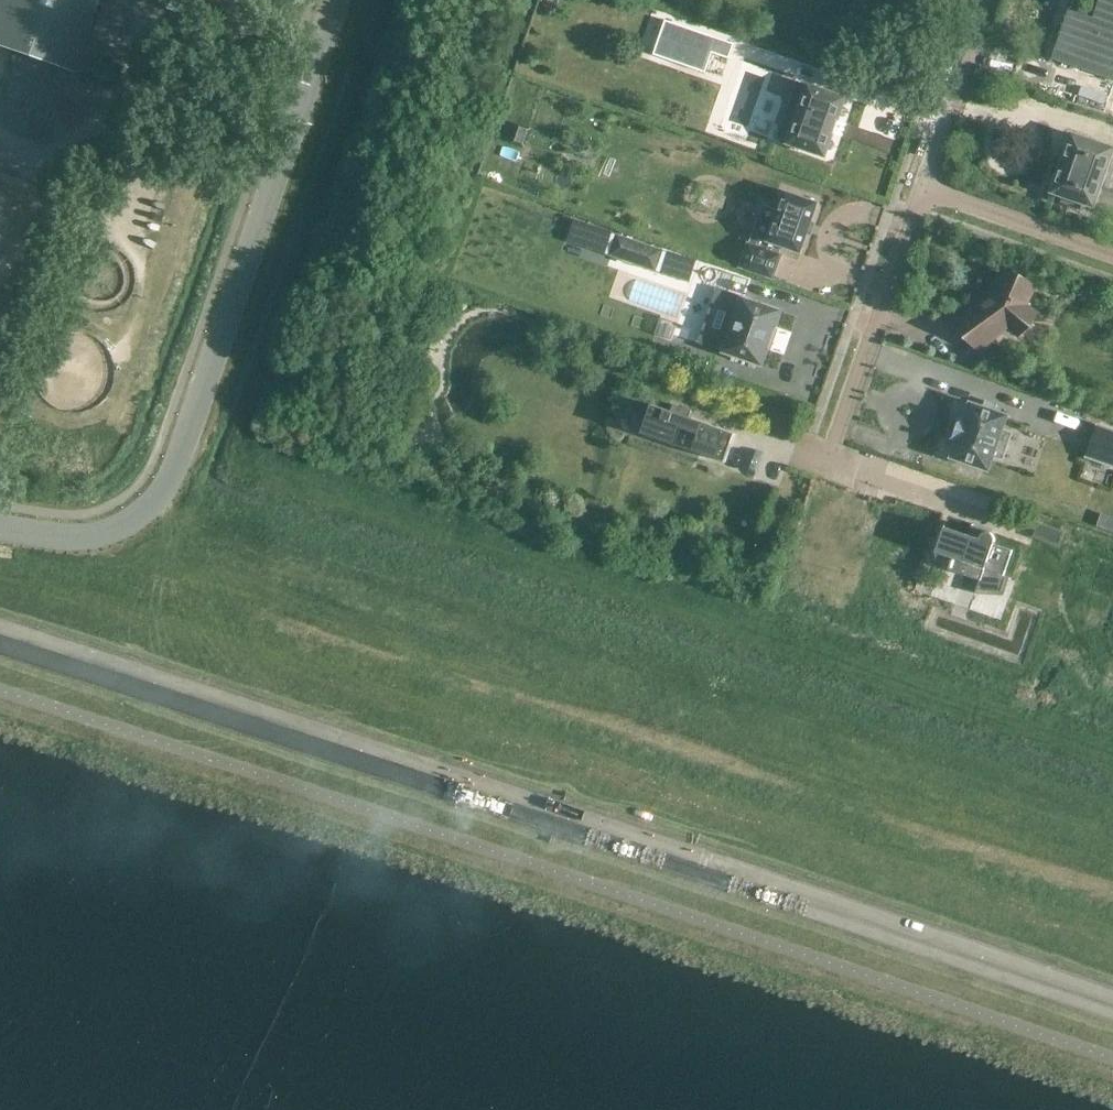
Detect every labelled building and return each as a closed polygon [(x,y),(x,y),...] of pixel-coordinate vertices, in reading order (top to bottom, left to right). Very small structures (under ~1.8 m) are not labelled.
[(2,46),(73,70),(79,53),(82,43),(97,0),(0,0),(0,45),(2,46)] [(1049,62),(1051,62),(1052,59),(1100,75),(1112,80),(1112,0),(1099,0),(1093,18),(1090,17),(1069,9),(1070,7),(1068,6),(1049,62)] [(689,40),(682,59),(715,71),(722,51),(690,40),(689,40)] [(826,154),(825,154),(833,133),(831,133),(836,120),(837,120),(844,99),(845,100),(846,97),(843,97),(809,85),(807,84),(806,86),(807,86),(807,87),(800,85),(794,102),(801,104),(788,141),(787,141),(787,143),(789,144),(789,143),(823,155),(823,156),(825,156),(826,154)] [(517,123),(511,140),(523,144),(529,127),(518,123),(517,123)] [(1072,134),(1065,155),(1064,155),(1063,159),(1063,160),(1061,166),(1060,166),(1059,171),(1052,192),(1064,196),(1062,202),(1080,208),(1082,202),(1093,206),(1106,170),(1112,172),(1112,148),(1072,134)] [(740,266),(739,268),(741,269),(741,268),(770,279),(773,280),(773,277),(780,256),(781,256),(781,254),(779,253),(779,254),(782,246),(798,252),(800,253),(801,251),(817,205),(818,203),(816,202),(787,192),(784,191),(784,193),(768,239),(767,239),(767,242),(769,242),(767,249),(750,243),(748,242),(747,245),(740,266)] [(661,251),(617,235),(611,254),(625,259),(625,261),(632,264),(632,262),(655,269),(661,251)] [(990,299),(988,300),(989,301),(981,306),(980,305),(959,321),(977,347),(1007,325),(1018,333),(1035,313),(1025,306),(1025,305),(1025,304),(1025,303),(1030,285),(1003,273),(996,291),(995,293),(994,293),(990,299)] [(718,290),(700,342),(724,351),(723,352),(725,353),(725,352),(760,364),(760,365),(762,365),(762,364),(762,363),(768,346),(770,347),(772,343),(769,342),(772,333),(775,334),(776,330),(774,329),(780,312),(781,310),(779,310),(744,298),(742,297),(742,298),(718,290)] [(997,405),(985,400),(983,407),(971,403),(972,402),(970,402),(969,403),(970,404),(964,420),(960,419),(953,438),(957,439),(951,456),(950,458),(952,458),(987,470),(989,471),(989,469),(993,456),(1003,459),(1012,433),(1003,430),(1007,417),(1008,417),(1008,415),(1006,414),(1006,415),(993,410),(995,405),(997,406),(997,405)] [(691,410),(672,404),(671,406),(675,407),(673,411),(651,404),(649,410),(650,410),(648,414),(631,409),(623,432),(724,467),(726,460),(725,459),(733,435),(735,435),(735,433),(684,415),(685,411),(690,412),(691,410)] [(1097,425),(1097,427),(1087,455),(1086,457),(1088,457),(1112,466),(1112,431),(1099,426),(1099,425),(1097,425)] [(982,535),(981,536),(980,539),(969,536),(973,524),(972,524),(968,535),(945,527),(936,552),(953,558),(949,569),(980,580),(975,593),(976,593),(978,590),(1000,591),(1005,578),(1009,579),(1009,577),(1004,575),(1012,550),(994,544),(995,541),(995,540),(995,538),(994,537),(994,536),(993,535),(992,534),(990,533),(988,532),(986,532),(985,533),(984,533),(983,534),(982,535)] [(1062,532),(1038,524),(1033,536),(1058,545),(1062,532)]
